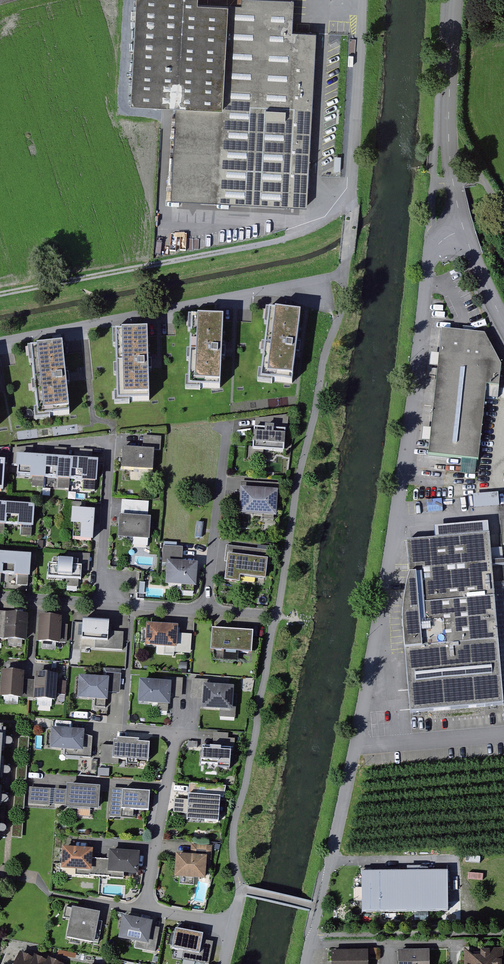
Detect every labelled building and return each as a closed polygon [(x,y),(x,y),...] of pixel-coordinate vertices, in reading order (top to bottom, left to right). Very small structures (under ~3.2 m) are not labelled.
[(131,102),(169,104),(176,104),(172,199),(309,205),(317,32),(294,31),(295,0),(135,0),(131,102)] [(299,310),(269,308),(262,380),(293,383),(296,345),(299,310)] [(233,320),(233,317),(226,317),(196,316),(193,380),(202,381),(202,389),(231,390),(232,352),(233,320)] [(143,329),(120,330),(122,408),(141,408),(141,402),(158,402),(157,364),(157,335),(156,329),(143,329)] [(498,406),(503,365),(485,334),(445,329),(428,461),(478,467),(486,404),(498,406)] [(71,344),(31,348),(39,426),(60,424),(60,418),(79,416),(74,378),(72,352),(71,344)] [(285,427),(255,425),(254,448),(284,450),(285,427)] [(143,449),(124,448),(122,469),(153,471),(154,450),(160,450),(161,436),(144,435),(144,441),(143,449)] [(100,458),(24,454),(23,477),(99,481),(100,458)] [(283,488),(247,486),(245,513),(281,516),(283,488)] [(499,490),(473,492),(474,506),(500,504),(499,490)] [(148,501),(122,499),(122,506),(120,535),(149,537),(151,516),(147,515),(148,501)] [(0,500),(0,523),(34,525),(35,503),(0,500)] [(97,507),(76,507),(76,538),(97,538),(97,507)] [(409,543),(412,577),(403,608),(411,715),(503,707),(503,648),(493,525),(439,530),(439,539),(409,543)] [(183,546),(163,545),(162,562),(166,562),(165,583),(196,585),(197,560),(182,559),(183,546)] [(0,550),(0,572),(30,574),(31,552),(0,550)] [(268,557),(229,552),(225,578),(239,580),(240,574),(265,577),(268,557)] [(87,559),(57,558),(56,579),(87,580),(87,559)] [(32,615),(12,614),(10,635),(31,637),(32,615)] [(65,619),(44,618),(43,639),(63,640),(65,619)] [(114,621),(90,620),(89,647),(125,649),(126,632),(113,631),(114,621)] [(177,646),(178,623),(146,621),(145,644),(177,646)] [(74,623),(73,640),(82,641),(82,623),(74,623)] [(252,631),(213,628),(211,650),(251,652),(252,631)] [(27,671),(7,670),(5,691),(25,692),(27,671)] [(63,675),(42,674),(41,695),(61,696),(63,675)] [(120,678),(87,676),(86,695),(119,697),(120,678)] [(172,680),(170,696),(182,697),(183,678),(170,677),(170,680),(172,680)] [(170,680),(140,678),(138,701),(170,703),(170,696),(172,680),(170,680)] [(220,708),(232,709),(233,706),(234,684),(207,682),(203,682),(202,698),(201,707),(220,708)] [(232,709),(220,708),(220,716),(235,717),(236,706),(233,706),(232,709)] [(84,728),(52,726),(51,747),(65,748),(82,749),(83,733),(84,728)] [(0,729),(0,842),(5,842),(12,729),(0,729)] [(228,733),(214,732),(213,745),(231,747),(234,747),(235,738),(228,737),(228,733)] [(82,749),(65,748),(64,755),(91,757),(92,736),(83,733),(82,749)] [(148,759),(150,741),(139,740),(139,738),(117,736),(117,739),(114,738),(113,745),(112,756),(119,757),(148,759)] [(118,764),(119,757),(112,756),(113,745),(102,744),(100,762),(118,764)] [(230,766),(231,747),(213,745),(202,745),(201,764),(230,766)] [(100,784),(67,782),(65,806),(99,808),(100,784)] [(51,788),(29,786),(28,803),(50,804),(51,788)] [(149,810),(150,790),(110,787),(108,816),(133,817),(134,809),(149,810)] [(221,795),(189,793),(188,819),(219,821),(221,795)] [(174,813),(187,814),(189,797),(176,795),(174,813)] [(190,853),(207,854),(206,859),(211,860),(212,845),(191,844),(190,853)] [(93,847),(63,845),(61,867),(75,868),(91,869),(92,857),(93,847)] [(140,850),(109,848),(109,858),(108,871),(124,872),(139,873),(140,850)] [(206,859),(207,854),(190,853),(176,852),(174,876),(205,878),(206,859)] [(109,858),(92,857),(91,869),(75,868),(75,875),(123,877),(124,872),(108,871),(109,858)] [(450,913),(449,870),(362,874),(364,916),(450,913)] [(97,914),(69,909),(62,939),(91,945),(97,914)] [(158,925),(120,919),(117,942),(144,946),(155,942),(158,925)] [(210,934),(181,928),(176,948),(206,954),(210,934)] [(370,949),(335,951),(336,963),(371,963),(370,949)] [(465,950),(466,963),(503,963),(502,949),(465,950)] [(432,950),(399,951),(400,963),(432,963),(432,950)] [(23,951),(15,963),(62,963),(52,958),(50,962),(37,954),(34,958),(23,951)] [(184,953),(183,958),(200,962),(201,957),(184,953)]
